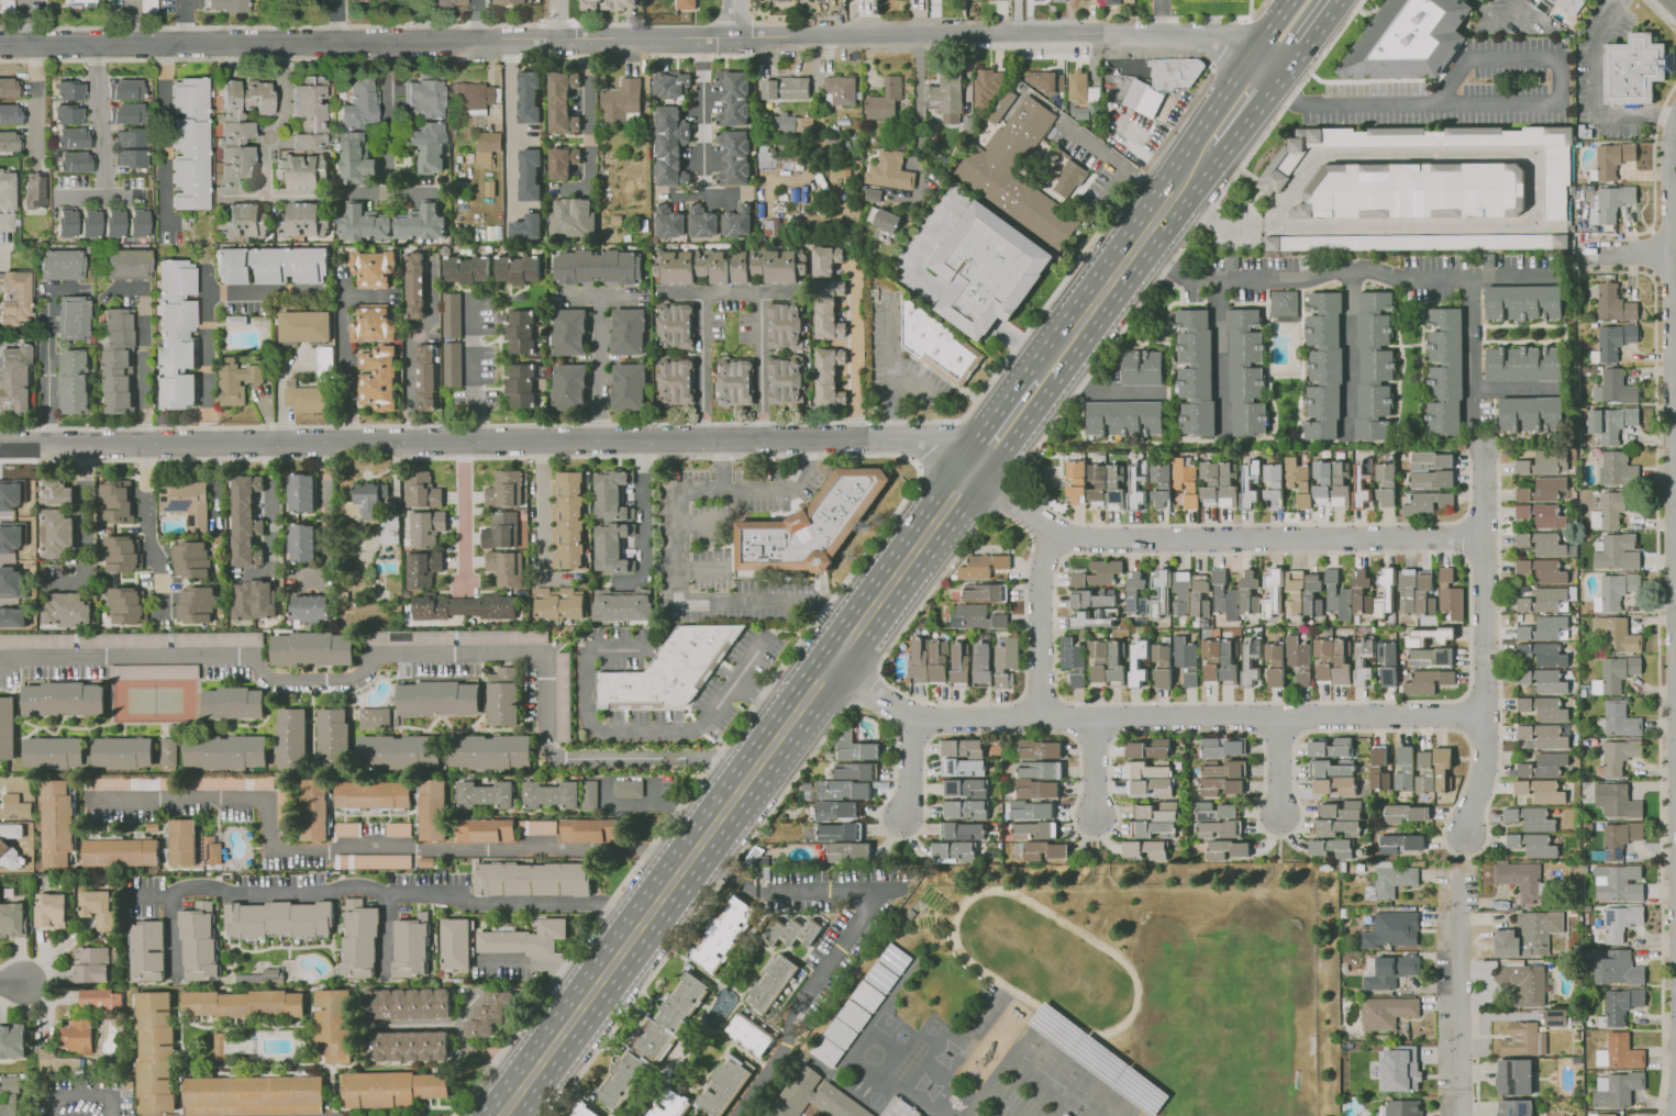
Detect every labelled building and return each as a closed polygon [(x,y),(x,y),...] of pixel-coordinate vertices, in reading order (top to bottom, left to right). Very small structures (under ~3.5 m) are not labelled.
[(13,13),(0,13),(0,0),(13,0),(13,13)] [(143,12),(143,0),(156,0),(156,12),(143,12)] [(223,7),(223,10),(247,10),(247,0),(208,0),(208,7),(223,7)] [(581,9),(581,0),(636,0),(636,9),(581,9)] [(696,8),(696,0),(676,0),(676,9),(696,8)] [(1335,71),(1388,0),(1462,0),(1473,8),(1456,31),(1467,38),(1438,78),(1345,79),(1335,71)] [(1573,18),(1549,0),(1585,0),(1573,18)] [(1603,104),(1603,45),(1629,44),(1629,33),(1652,32),(1652,44),(1665,44),(1665,52),(1674,52),(1674,72),(1665,72),(1665,81),(1652,81),(1653,103),(1603,104)] [(1152,86),(1151,59),(1198,58),(1202,62),(1206,65),(1188,89),(1174,89),(1173,93),(1159,92),(1159,90),(1152,86)] [(941,66),(961,66),(961,123),(941,123),(941,99),(926,99),(926,86),(941,86),(941,66)] [(715,68),(747,69),(747,124),(715,124),(715,110),(725,110),(725,85),(715,85),(715,68)] [(655,69),(655,97),(677,97),(679,93),(687,93),(687,86),(690,85),(690,72),(679,72),(679,69),(655,69)] [(975,69),(975,107),(989,107),(989,99),(1002,89),(1002,69),(975,69)] [(1095,120),(1075,120),(1075,116),(1070,116),(1070,108),(1088,108),(1088,105),(1074,105),(1074,103),(1068,103),(1068,74),(1075,74),(1075,70),(1081,69),(1081,74),(1087,74),(1087,87),(1100,87),(1100,115),(1095,115),(1095,120)] [(519,70),(541,71),(541,89),(536,89),(536,107),(540,107),(540,123),(519,123),(519,70)] [(550,71),(550,101),(548,133),(560,133),(570,133),(580,133),(580,118),(568,118),(568,88),(579,88),(579,72),(550,71)] [(1025,71),(1055,71),(1055,75),(1063,75),(1063,90),(1056,90),(1056,93),(1044,93),(1025,80),(1025,71)] [(302,72),(321,72),(321,78),(324,78),(325,80),(324,83),(325,97),(317,97),(317,101),(325,101),(325,148),(291,148),(291,131),(300,131),(300,118),(290,118),(290,81),(302,81),(302,72)] [(351,74),(352,104),(340,103),(341,127),(353,127),(376,126),(374,74),(351,74)] [(763,76),(763,99),(809,98),(809,75),(763,76)] [(901,75),(885,75),(885,96),(866,96),(866,116),(895,116),(896,100),(901,100),(901,75)] [(20,96),(0,96),(0,76),(20,76),(20,96)] [(824,76),(855,76),(855,104),(832,104),(832,91),(824,91),(824,76)] [(108,77),(144,77),(144,98),(108,97),(108,77)] [(207,77),(173,77),(173,208),(207,208),(207,77)] [(273,113),(256,114),(256,104),(240,104),(240,120),(253,120),(254,176),(243,176),(243,187),(220,187),(219,78),(273,78),(273,113)] [(621,78),(640,78),(640,123),(602,122),(602,108),(602,89),(620,89),(621,78)] [(1164,96),(1152,120),(1121,103),(1134,78),(1150,86),(1148,88),(1164,96)] [(56,79),(89,79),(89,99),(56,99),(56,79)] [(404,80),(404,114),(442,114),(442,79),(404,80)] [(454,82),(454,112),(487,113),(487,103),(501,103),(501,82),(454,82)] [(996,125),(986,118),(1008,89),(1017,96),(996,125)] [(1059,252),(953,175),(975,144),(985,153),(987,149),(984,147),(999,127),(1002,130),(1028,94),(1057,116),(1015,175),(1080,222),(1059,252)] [(109,102),(144,102),(144,122),(109,122),(109,102)] [(24,123),(0,123),(0,103),(24,103),(24,123)] [(53,103),(89,103),(89,123),(53,123),(53,103)] [(656,105),(656,182),(689,183),(689,172),(680,172),(680,142),(689,142),(689,121),(680,121),(680,104),(656,105)] [(770,115),(771,131),(795,130),(794,114),(770,115)] [(973,133),(963,133),(963,116),(973,116),(973,133)] [(421,123),(421,131),(409,131),(409,144),(420,144),(420,171),(442,172),(442,123),(421,123)] [(55,126),(91,126),(91,146),(55,146),(55,126)] [(113,126),(149,126),(148,146),(113,146),(113,126)] [(1567,221),(1545,221),(1545,145),(1309,146),(1287,177),(1289,178),(1278,194),(1274,191),(1269,197),(1255,187),(1259,180),(1257,179),(1269,164),(1270,164),(1284,145),(1289,145),(1289,138),(1296,138),(1296,129),(1354,129),(1354,132),(1368,132),(1368,127),(1424,127),(1424,132),(1446,132),(1446,127),(1502,127),(1502,131),(1523,131),(1523,127),(1573,127),(1573,145),(1569,145),(1569,185),(1566,185),(1567,221)] [(22,149),(0,149),(0,130),(22,130),(22,149)] [(717,130),(748,130),(748,185),(717,185),(717,171),(726,171),(726,145),(717,145),(717,130)] [(476,131),(476,163),(491,163),(491,148),(501,148),(501,131),(476,131)] [(340,132),(342,183),(362,182),(362,177),(377,177),(377,158),(364,158),(363,132),(340,132)] [(1612,183),(1606,183),(1606,181),(1597,182),(1597,181),(1590,181),(1590,170),(1597,170),(1597,146),(1613,146),(1613,145),(1620,145),(1620,144),(1635,143),(1636,160),(1622,161),(1622,165),(1617,166),(1617,169),(1616,169),(1616,176),(1617,176),(1617,181),(1612,181),(1612,183)] [(113,147),(149,147),(149,167),(113,167),(113,147)] [(550,148),(560,148),(580,148),(580,165),(569,165),(569,180),(550,180),(550,148)] [(864,180),(912,188),(915,171),(900,168),(902,153),(879,148),(877,163),(869,161),(868,170),(866,170),(864,180)] [(520,149),(541,149),(541,167),(537,167),(537,183),(541,183),(541,202),(519,201),(520,149)] [(57,152),(93,152),(93,171),(57,171),(57,152)] [(287,186),(319,186),(319,177),(328,177),(328,153),(279,153),(279,177),(287,177),(287,186)] [(1066,199),(1053,189),(1058,181),(1055,178),(1069,159),(1089,174),(1079,187),(1076,185),(1066,199)] [(1525,209),(1518,216),(1292,217),(1292,208),(1299,208),(1299,203),(1306,203),(1306,191),(1325,165),(1518,164),(1524,170),(1525,209)] [(13,208),(0,208),(0,171),(13,171),(13,208)] [(25,208),(24,171),(45,171),(45,208),(25,208)] [(1589,224),(1589,194),(1598,194),(1598,189),(1613,189),(1613,186),(1621,186),(1621,187),(1636,187),(1636,204),(1622,204),(1622,208),(1617,208),(1617,211),(1616,211),(1616,224),(1589,224)] [(551,198),(593,197),(593,202),(593,233),(552,233),(551,202),(551,198)] [(393,237),(444,238),(445,217),(440,217),(440,200),(419,199),(419,215),(393,214),(393,237)] [(979,342),(935,310),(970,261),(967,260),(951,282),(928,266),(976,199),(1054,256),(1041,274),(1042,275),(1007,323),(999,316),(986,335),(985,334),(979,342)] [(338,237),(390,237),(390,217),(363,217),(363,202),(346,202),(346,219),(338,219),(338,237)] [(657,202),(657,235),(684,236),(684,211),(668,211),(668,202),(657,202)] [(690,202),(689,236),(715,236),(715,212),(700,212),(700,203),(690,202)] [(750,202),(739,202),(739,211),(722,211),(722,234),(751,234),(750,202)] [(220,236),(268,236),(269,203),(220,203),(220,236)] [(279,237),(328,236),(326,204),(279,204),(279,237)] [(80,236),(80,205),(99,205),(100,235),(80,236)] [(104,235),(103,205),(123,205),(123,235),(104,235)] [(127,235),(127,205),(146,205),(146,235),(127,235)] [(895,232),(901,216),(871,206),(866,222),(895,232)] [(56,236),(55,207),(75,207),(75,236),(56,236)] [(13,230),(0,230),(0,212),(13,212),(13,230)] [(509,238),(541,239),(541,213),(526,213),(526,223),(510,222),(509,238)] [(611,214),(622,214),(622,225),(611,225),(611,214)] [(1568,249),(1265,250),(1265,236),(1567,234),(1568,234),(1568,237),(1568,249)] [(813,245),(843,245),(843,263),(832,263),(833,276),(813,276),(813,245)] [(328,246),(328,279),(217,279),(217,248),(328,246)] [(693,282),(664,283),(663,275),(655,276),(654,248),(693,248),(712,247),(726,247),(726,282),(710,282),(710,275),(693,276),(693,282)] [(82,278),(40,279),(40,249),(82,248),(82,278)] [(108,278),(108,248),(151,248),(151,278),(108,278)] [(351,249),(396,248),(397,287),(351,288),(351,249)] [(555,282),(555,249),(642,248),(642,281),(555,282)] [(732,282),(731,249),(796,248),(796,281),(765,282),(765,274),(750,275),(750,282),(732,282)] [(408,252),(424,250),(425,316),(410,316),(408,252)] [(497,254),(540,253),(540,281),(497,282),(497,254)] [(445,254),(488,254),(489,284),(445,284),(445,254)] [(1483,269),(1481,254),(1494,254),(1494,268),(1483,269)] [(1237,270),(1225,270),(1225,256),(1237,256),(1237,270)] [(158,259),(193,259),(193,406),(158,406),(158,259)] [(15,325),(0,325),(0,299),(1,299),(1,291),(0,291),(0,271),(31,271),(32,295),(27,295),(27,314),(23,315),(23,320),(15,320),(15,325)] [(815,337),(815,279),(846,279),(846,294),(834,294),(834,321),(846,321),(846,337),(815,337)] [(1638,321),(1618,321),(1618,320),(1598,320),(1598,298),(1590,298),(1590,283),(1598,283),(1606,283),(1606,281),(1611,281),(1611,283),(1618,283),(1618,288),(1617,288),(1617,294),(1619,294),(1619,299),(1623,299),(1623,302),(1638,302),(1638,321)] [(1527,322),(1521,322),(1521,319),(1509,320),(1509,306),(1503,306),(1503,312),(1505,312),(1505,322),(1499,322),(1499,319),(1486,319),(1486,287),(1561,286),(1562,317),(1547,319),(1547,321),(1543,322),(1543,306),(1539,306),(1539,319),(1527,319),(1527,322)] [(1298,323),(1273,324),(1273,317),(1270,317),(1270,291),(1298,291),(1298,323)] [(1330,442),(1314,442),(1314,439),(1305,439),(1305,426),(1302,426),(1302,422),(1311,422),(1311,423),(1318,423),(1318,416),(1307,416),(1307,404),(1305,404),(1305,399),(1307,399),(1307,387),(1319,387),(1319,381),(1310,381),(1310,369),(1308,369),(1308,364),(1310,364),(1310,350),(1318,350),(1318,346),(1307,346),(1307,334),(1305,334),(1305,327),(1307,327),(1307,316),(1319,316),(1319,310),(1317,310),(1317,311),(1307,311),(1307,306),(1309,306),(1309,293),(1342,292),(1342,312),(1340,312),(1340,348),(1343,348),(1343,383),(1340,383),(1341,418),(1338,418),(1338,439),(1330,439),(1330,442)] [(1381,442),(1366,442),(1366,439),(1355,439),(1355,418),(1357,418),(1357,383),(1361,383),(1359,348),(1357,348),(1357,313),(1359,313),(1359,293),(1394,292),(1394,310),(1381,310),(1381,315),(1390,315),(1390,327),(1392,327),(1392,333),(1390,333),(1390,345),(1381,345),(1381,350),(1394,350),(1394,362),(1396,362),(1396,369),(1394,369),(1394,380),(1383,380),(1383,386),(1390,386),(1390,398),(1392,398),(1392,403),(1390,403),(1391,415),(1379,415),(1379,422),(1380,422),(1380,421),(1390,421),(1390,425),(1388,425),(1388,439),(1381,439),(1381,442)] [(460,293),(442,293),(442,337),(460,337),(460,293)] [(58,338),(58,295),(89,295),(89,338),(58,338)] [(961,388),(902,345),(902,295),(985,355),(961,388)] [(693,348),(659,348),(658,302),(692,302),(693,348)] [(768,347),(768,302),(801,302),(802,346),(768,347)] [(352,339),(352,303),(397,303),(397,339),(352,339)] [(103,308),(134,308),(134,412),(103,412),(103,308)] [(586,308),(587,353),(553,354),(552,309),(586,308)] [(646,308),(646,353),(612,353),(611,308),(646,308)] [(534,309),(535,351),(509,351),(508,310),(534,309)] [(1461,436),(1428,436),(1428,431),(1424,431),(1424,425),(1428,425),(1428,421),(1424,421),(1424,414),(1428,414),(1428,403),(1439,403),(1439,398),(1430,398),(1429,386),(1428,386),(1428,379),(1430,379),(1430,368),(1441,368),(1441,362),(1430,362),(1430,349),(1428,350),(1428,344),(1430,344),(1430,332),(1441,332),(1441,326),(1436,326),(1436,327),(1428,327),(1427,323),(1430,323),(1430,309),(1462,309),(1463,400),(1459,400),(1461,436)] [(280,339),(280,311),(331,310),(331,339),(280,339)] [(1214,437),(1194,437),(1194,434),(1183,434),(1183,422),(1179,422),(1179,415),(1181,415),(1181,404),(1191,404),(1191,398),(1179,399),(1179,387),(1177,387),(1177,380),(1179,380),(1179,369),(1190,368),(1190,362),(1179,364),(1178,351),(1176,351),(1176,345),(1178,345),(1178,333),(1188,333),(1188,326),(1184,326),(1184,328),(1174,328),(1174,323),(1176,323),(1176,310),(1209,310),(1209,330),(1211,330),(1212,401),(1214,401),(1214,437)] [(1254,437),(1232,437),(1232,401),(1230,401),(1230,330),(1227,330),(1227,310),(1258,310),(1258,323),(1261,323),(1261,327),(1252,327),(1252,333),(1263,333),(1263,344),(1264,344),(1264,350),(1263,350),(1263,362),(1252,362),(1252,368),(1263,368),(1263,380),(1265,380),(1265,386),(1263,386),(1263,398),(1254,398),(1254,403),(1265,403),(1265,415),(1267,415),(1267,421),(1265,421),(1265,434),(1254,434),(1254,437)] [(1618,362),(1590,362),(1590,351),(1599,350),(1599,327),(1614,327),(1614,326),(1621,326),(1621,325),(1638,325),(1638,332),(1640,331),(1640,338),(1638,338),(1638,343),(1623,343),(1623,346),(1617,346),(1617,353),(1618,353),(1618,358),(1617,358),(1618,362)] [(461,387),(460,342),(442,342),(443,387),(461,387)] [(16,409),(0,409),(0,347),(14,347),(14,343),(27,343),(29,412),(16,412),(16,409)] [(419,409),(418,343),(435,343),(436,409),(419,409)] [(397,410),(359,410),(359,345),(397,345),(397,410)] [(815,405),(815,346),(847,346),(847,364),(836,364),(836,390),(848,390),(848,405),(815,405)] [(1487,381),(1486,349),(1500,348),(1500,346),(1505,346),(1505,356),(1503,356),(1503,360),(1509,360),(1509,348),(1521,348),(1521,346),(1527,346),(1527,348),(1539,348),(1540,359),(1544,359),(1544,356),(1544,346),(1549,346),(1549,348),(1562,348),(1562,381),(1487,381)] [(317,379),(332,378),(332,347),(316,347),(317,379)] [(59,413),(59,348),(89,348),(89,413),(59,413)] [(1122,386),(1122,353),(1135,353),(1135,350),(1140,350),(1140,360),(1140,364),(1145,364),(1145,360),(1144,360),(1144,350),(1148,350),(1148,353),(1162,353),(1162,386),(1122,386)] [(221,404),(220,356),(236,356),(236,367),(263,367),(264,381),(245,381),(245,404),(221,404)] [(768,403),(768,356),(803,356),(803,402),(768,403)] [(695,402),(658,402),(658,358),(693,358),(695,402)] [(753,403),(715,403),(715,359),(753,358),(753,403)] [(586,362),(587,409),(553,410),(553,364),(586,362)] [(534,364),(535,405),(509,405),(508,364),(534,364)] [(612,409),(611,364),(646,364),(646,409),(612,409)] [(1638,403),(1621,403),(1621,402),(1592,402),(1592,387),(1602,387),(1602,369),(1622,369),(1622,371),(1624,371),(1624,376),(1623,376),(1623,386),(1638,386),(1638,391),(1640,391),(1640,400),(1638,400),(1638,403)] [(285,378),(298,378),(298,386),(334,386),(334,412),(292,412),(292,405),(285,405),(285,378)] [(1550,433),(1544,433),(1544,423),(1545,423),(1545,417),(1540,417),(1540,424),(1541,424),(1541,433),(1536,434),(1536,431),(1522,431),(1522,418),(1517,418),(1517,424),(1518,424),(1518,434),(1513,434),(1513,431),(1500,431),(1500,422),(1497,422),(1497,406),(1499,406),(1499,399),(1562,398),(1563,431),(1550,431),(1550,433)] [(1128,437),(1122,437),(1122,435),(1109,435),(1109,426),(1105,426),(1105,435),(1087,435),(1087,402),(1162,402),(1163,435),(1148,435),(1148,437),(1144,437),(1144,427),(1145,427),(1145,422),(1140,422),(1140,435),(1128,435),(1128,437)] [(1577,420),(1577,409),(1587,408),(1587,418),(1577,420)] [(1620,446),(1600,446),(1599,434),(1589,434),(1589,411),(1616,411),(1616,410),(1621,409),(1621,408),(1639,408),(1639,426),(1624,426),(1624,429),(1618,429),(1618,440),(1619,440),(1620,446)] [(1558,473),(1516,475),(1516,467),(1516,460),(1530,460),(1530,465),(1535,465),(1535,462),(1535,450),(1566,450),(1566,462),(1558,462),(1558,473)] [(1639,486),(1622,487),(1622,484),(1599,484),(1599,467),(1602,467),(1602,451),(1625,451),(1625,455),(1628,455),(1628,461),(1627,461),(1627,466),(1638,466),(1639,486)] [(1429,472),(1411,472),(1411,462),(1412,462),(1412,459),(1410,459),(1410,453),(1436,453),(1436,454),(1453,454),(1453,461),(1453,469),(1436,469),(1436,470),(1429,470),(1429,472)] [(1311,509),(1297,509),(1297,494),(1298,494),(1298,481),(1294,481),(1294,489),(1285,489),(1284,457),(1297,457),(1297,467),(1308,467),(1308,494),(1310,494),(1311,509)] [(1198,510),(1184,510),(1184,494),(1186,494),(1186,482),(1181,482),(1181,490),(1172,490),(1172,458),(1190,458),(1190,467),(1196,467),(1196,494),(1198,494),(1198,510)] [(1254,511),(1240,511),(1240,492),(1242,492),(1242,465),(1250,465),(1250,458),(1261,459),(1261,480),(1258,480),(1258,482),(1252,482),(1252,490),(1258,490),(1258,504),(1254,504),(1254,511)] [(1140,512),(1126,512),(1126,493),(1129,493),(1129,466),(1136,466),(1136,459),(1148,459),(1148,481),(1145,481),(1145,483),(1139,483),(1139,491),(1146,491),(1146,504),(1140,504),(1140,512)] [(1329,502),(1316,502),(1316,498),(1313,498),(1313,486),(1321,486),(1321,478),(1312,478),(1312,460),(1320,460),(1320,462),(1331,462),(1331,487),(1329,487),(1329,502)] [(1365,510),(1353,510),(1353,492),(1354,492),(1354,465),(1362,465),(1362,460),(1372,460),(1372,473),(1374,473),(1374,479),(1370,479),(1370,482),(1364,482),(1364,489),(1370,489),(1370,504),(1365,504),(1365,510)] [(1072,505),(1072,496),(1067,496),(1067,487),(1075,487),(1075,479),(1066,479),(1066,461),(1085,461),(1085,503),(1080,503),(1080,505),(1072,505)] [(1216,503),(1203,503),(1203,498),(1200,498),(1200,488),(1209,488),(1209,479),(1200,479),(1200,461),(1209,461),(1209,464),(1219,464),(1219,487),(1216,487),(1216,503)] [(1233,507),(1219,507),(1219,500),(1219,491),(1221,491),(1221,462),(1231,461),(1231,464),(1236,464),(1236,477),(1231,477),(1231,487),(1236,487),(1236,506),(1233,506),(1233,507)] [(1350,505),(1332,506),(1332,490),(1333,490),(1333,461),(1344,461),(1344,464),(1348,464),(1348,471),(1350,471),(1350,478),(1344,478),(1344,486),(1348,486),(1350,505)] [(1165,510),(1156,510),(1156,501),(1152,501),(1152,491),(1159,491),(1159,482),(1151,482),(1151,466),(1158,466),(1158,465),(1162,465),(1162,464),(1168,464),(1168,466),(1169,466),(1169,500),(1170,500),(1170,507),(1165,507),(1165,510)] [(1277,509),(1268,509),(1268,500),(1264,500),(1264,490),(1272,490),(1272,481),(1263,481),(1263,465),(1275,465),(1275,464),(1281,464),(1281,506),(1277,506),(1277,509)] [(1381,506),(1381,499),(1377,499),(1376,490),(1385,490),(1385,481),(1376,481),(1376,465),(1384,465),(1384,464),(1395,464),(1395,506),(1381,506)] [(1103,501),(1087,501),(1087,490),(1096,490),(1096,481),(1087,481),(1087,465),(1099,465),(1099,466),(1106,466),(1106,490),(1103,490),(1103,501)] [(1123,510),(1120,510),(1120,503),(1106,503),(1106,493),(1108,493),(1108,465),(1118,465),(1118,467),(1123,467),(1123,480),(1119,480),(1119,490),(1123,490),(1123,510)] [(834,562),(826,572),(813,572),(811,570),(736,570),(735,522),(787,521),(786,520),(807,510),(808,511),(839,469),(883,468),(891,480),(832,559),(834,562)] [(633,469),(633,480),(621,480),(621,505),(634,505),(634,521),(596,520),(596,469),(633,469)] [(442,506),(406,506),(406,470),(433,470),(433,487),(442,486),(442,506)] [(486,506),(486,487),(493,487),(493,470),(525,470),(525,506),(486,506)] [(553,568),(553,470),(587,470),(586,568),(553,568)] [(1424,490),(1424,489),(1410,489),(1410,478),(1408,478),(1408,473),(1410,473),(1410,472),(1436,472),(1436,471),(1453,470),(1453,489),(1440,489),(1440,490),(1424,490)] [(232,475),(263,473),(263,490),(253,490),(253,516),(264,516),(264,533),(254,534),(254,547),(263,547),(263,563),(233,563),(232,475)] [(313,473),(314,510),(290,510),(290,473),(313,473)] [(40,503),(40,478),(74,478),(74,503),(40,503)] [(1516,502),(1516,488),(1530,488),(1530,493),(1536,493),(1535,478),(1567,478),(1567,500),(1560,500),(1560,501),(1516,502)] [(100,480),(134,479),(134,521),(101,522),(100,480)] [(159,480),(207,480),(208,532),(188,532),(188,511),(159,512),(159,480)] [(355,483),(390,483),(390,517),(362,517),(362,501),(355,501),(355,483)] [(1619,529),(1601,529),(1601,528),(1590,528),(1590,512),(1601,511),(1600,493),(1617,492),(1622,492),(1622,491),(1634,491),(1634,509),(1625,509),(1625,512),(1619,512),(1619,529)] [(24,529),(0,529),(0,492),(25,492),(24,529)] [(1433,517),(1402,517),(1402,505),(1411,505),(1410,493),(1453,493),(1453,506),(1439,506),(1439,502),(1433,502),(1433,517)] [(1567,528),(1535,528),(1535,514),(1531,514),(1531,523),(1519,523),(1519,520),(1516,520),(1516,505),(1558,505),(1558,517),(1567,516),(1567,520),(1569,520),(1569,525),(1567,525),(1567,528)] [(41,556),(41,507),(73,507),(71,556),(41,556)] [(410,546),(410,510),(445,510),(445,532),(436,532),(435,546),(410,546)] [(515,545),(481,545),(481,527),(491,527),(491,510),(517,510),(515,545)] [(289,523),(314,522),(315,560),(290,561),(289,523)] [(597,569),(597,523),(636,524),(636,533),(621,533),(621,557),(636,557),(636,569),(597,569)] [(1536,557),(1535,543),(1531,543),(1531,551),(1520,551),(1520,547),(1516,547),(1516,534),(1530,534),(1558,534),(1558,545),(1577,545),(1577,557),(1536,557)] [(1640,570),(1622,570),(1622,568),(1594,568),(1594,553),(1602,553),(1602,535),(1622,535),(1622,534),(1635,534),(1635,546),(1634,546),(1634,550),(1624,550),(1624,553),(1640,553),(1640,570)] [(104,535),(142,535),(142,570),(104,571),(104,535)] [(171,539),(211,539),(211,574),(171,576),(171,539)] [(521,587),(495,587),(495,570),(486,570),(486,551),(521,551),(521,587)] [(406,553),(445,553),(445,572),(432,571),(432,588),(406,588),(406,553)] [(990,579),(958,579),(958,568),(967,568),(967,556),(1010,556),(1010,569),(1006,569),(1006,574),(995,574),(995,563),(990,563),(990,579)] [(1567,583),(1536,583),(1535,568),(1531,568),(1531,573),(1516,573),(1516,560),(1558,560),(1558,572),(1567,571),(1567,583)] [(1086,588),(1070,588),(1070,573),(1075,573),(1075,569),(1086,569),(1086,576),(1097,576),(1097,571),(1090,571),(1090,561),(1122,561),(1122,573),(1113,573),(1114,585),(1086,585),(1086,588)] [(1387,620),(1375,620),(1374,598),(1378,598),(1378,594),(1383,594),(1383,589),(1376,589),(1376,574),(1381,574),(1381,567),(1396,567),(1396,587),(1394,587),(1394,614),(1387,614),(1387,620)] [(1158,620),(1151,620),(1151,604),(1150,604),(1150,599),(1151,599),(1151,594),(1158,594),(1158,590),(1151,590),(1151,577),(1151,572),(1156,572),(1156,569),(1169,568),(1169,588),(1167,588),(1168,614),(1161,615),(1161,620),(1158,620)] [(1270,618),(1270,617),(1263,617),(1263,603),(1262,604),(1262,599),(1265,599),(1265,596),(1270,596),(1270,589),(1264,589),(1264,576),(1264,571),(1269,571),(1269,568),(1283,568),(1283,587),(1280,587),(1280,614),(1273,614),(1274,618),(1270,618)] [(1451,620),(1451,611),(1440,611),(1440,568),(1453,568),(1453,583),(1447,583),(1447,589),(1462,588),(1463,620),(1451,620)] [(1352,622),(1328,622),(1328,584),(1324,584),(1324,569),(1339,569),(1339,584),(1336,584),(1336,596),(1341,596),(1341,589),(1352,589),(1352,622)] [(1362,615),(1353,615),(1353,571),(1357,571),(1357,569),(1366,569),(1366,577),(1372,577),(1372,588),(1364,588),(1364,595),(1372,595),(1372,613),(1362,613),(1362,615)] [(1414,616),(1410,616),(1410,614),(1405,614),(1405,591),(1399,591),(1399,571),(1402,571),(1402,569),(1416,569),(1417,587),(1414,587),(1414,616)] [(1225,622),(1225,613),(1214,613),(1214,584),(1212,584),(1211,570),(1225,570),(1225,584),(1223,584),(1223,598),(1228,598),(1228,590),(1237,590),(1239,621),(1225,622)] [(1247,616),(1242,616),(1242,615),(1241,615),(1241,572),(1245,572),(1245,570),(1253,570),(1253,579),(1258,579),(1258,588),(1251,588),(1251,596),(1259,596),(1259,614),(1247,614),(1247,616)] [(1135,616),(1128,616),(1128,572),(1133,572),(1133,571),(1141,571),(1141,580),(1145,580),(1145,589),(1137,589),(1137,598),(1146,598),(1147,615),(1135,615),(1135,616)] [(1291,616),(1291,614),(1286,614),(1286,601),(1291,601),(1291,591),(1286,591),(1286,572),(1303,571),(1303,588),(1301,588),(1302,616),(1291,616)] [(1179,617),(1179,615),(1174,615),(1174,602),(1179,602),(1179,593),(1174,593),(1174,573),(1191,572),(1191,590),(1189,590),(1189,617),(1179,617)] [(1424,617),(1416,617),(1416,591),(1419,591),(1419,572),(1432,572),(1432,591),(1427,591),(1427,599),(1435,599),(1435,616),(1425,616),(1425,614),(1424,614),(1424,617)] [(1600,615),(1595,615),(1595,612),(1594,612),(1594,598),(1601,598),(1601,576),(1618,576),(1623,576),(1623,573),(1640,573),(1640,592),(1625,592),(1625,595),(1621,595),(1621,601),(1620,601),(1620,606),(1621,606),(1621,612),(1600,612),(1600,615)] [(1306,626),(1305,615),(1303,615),(1303,591),(1307,591),(1307,576),(1319,574),(1319,578),(1322,578),(1322,591),(1313,591),(1313,600),(1322,599),(1323,616),(1312,617),(1312,626),(1306,626)] [(1211,618),(1200,618),(1200,616),(1191,616),(1191,592),(1192,592),(1192,576),(1206,576),(1206,578),(1209,578),(1210,590),(1210,592),(1201,592),(1201,601),(1210,601),(1211,618)] [(233,618),(232,579),(275,579),(276,617),(233,618)] [(535,585),(584,584),(585,617),(535,618),(535,585)] [(1002,602),(991,602),(991,601),(964,601),(964,584),(1002,584),(1002,602)] [(177,585),(214,585),(214,622),(178,622),(177,585)] [(108,587),(147,587),(148,623),(108,623),(108,587)] [(592,587),(652,587),(652,618),(593,620),(592,587)] [(1560,611),(1517,612),(1517,599),(1531,599),(1531,603),(1536,603),(1536,589),(1567,588),(1567,600),(1560,600),(1560,611)] [(1088,609),(1070,609),(1070,591),(1091,591),(1091,596),(1100,596),(1100,594),(1098,594),(1098,590),(1114,590),(1114,593),(1117,593),(1117,606),(1088,606),(1088,609)] [(81,593),(42,593),(42,625),(90,626),(91,600),(81,600),(81,593)] [(291,594),(330,594),(331,618),(291,620),(291,594)] [(412,595),(519,595),(519,618),(412,618),(412,595)] [(1008,628),(965,628),(951,628),(951,616),(955,615),(955,605),(987,605),(987,620),(991,620),(991,610),(1003,610),(1003,614),(1007,614),(1008,628)] [(1086,629),(1068,629),(1068,616),(1075,616),(1075,611),(1088,611),(1088,617),(1096,617),(1096,610),(1098,610),(1098,609),(1119,607),(1119,618),(1113,618),(1113,627),(1086,627),(1086,629)] [(1560,640),(1517,640),(1517,627),(1531,626),(1531,632),(1536,632),(1536,617),(1567,616),(1568,628),(1558,628),(1560,640)] [(1642,652),(1624,652),(1624,650),(1605,650),(1603,640),(1592,640),(1592,617),(1627,617),(1627,635),(1642,635),(1642,652)] [(924,632),(917,628),(920,621),(928,624),(924,632)] [(746,625),(677,625),(642,672),(598,673),(599,707),(676,706),(685,703),(692,696),(746,625)] [(1425,648),(1407,648),(1407,638),(1410,638),(1410,629),(1436,629),(1436,627),(1454,627),(1454,640),(1447,640),(1447,646),(1434,646),(1434,638),(1425,638),(1425,648)] [(1331,683),(1317,683),(1317,663),(1322,663),(1322,657),(1313,657),(1313,640),(1323,640),(1323,628),(1331,628),(1332,641),(1333,641),(1333,665),(1331,665),(1331,683)] [(353,634),(353,663),(271,665),(271,635),(353,634)] [(974,683),(974,644),(979,644),(979,634),(991,634),(991,644),(989,644),(989,670),(990,670),(991,683),(974,683)] [(1309,687),(1296,687),(1296,672),(1302,672),(1302,667),(1286,667),(1286,635),(1298,635),(1298,644),(1309,644),(1309,687)] [(1197,688),(1184,688),(1183,668),(1174,668),(1174,636),(1185,636),(1185,644),(1197,644),(1197,688)] [(1354,687),(1353,669),(1356,669),(1356,643),(1363,643),(1363,638),(1366,638),(1366,636),(1373,636),(1374,652),(1375,652),(1375,657),(1365,658),(1365,668),(1373,668),(1373,680),(1367,680),(1367,687),(1354,687)] [(1009,689),(995,689),(995,646),(997,646),(997,638),(1006,638),(1006,637),(1018,637),(1018,669),(1003,669),(1003,673),(1013,673),(1013,684),(1009,684),(1009,689)] [(1084,689),(1070,689),(1070,685),(1066,685),(1066,673),(1076,673),(1076,668),(1062,668),(1061,637),(1073,637),(1073,646),(1084,646),(1084,689)] [(1170,689),(1156,689),(1156,669),(1161,669),(1161,661),(1152,661),(1152,645),(1161,645),(1161,637),(1169,637),(1169,646),(1170,646),(1170,689)] [(1255,688),(1241,688),(1241,670),(1243,670),(1243,643),(1248,643),(1248,639),(1253,639),(1253,637),(1262,637),(1262,651),(1261,651),(1261,652),(1262,652),(1263,659),(1253,659),(1253,668),(1259,668),(1259,681),(1255,681),(1255,688)] [(1130,688),(1130,672),(1132,672),(1132,645),(1137,645),(1137,641),(1140,640),(1140,638),(1147,638),(1147,658),(1137,658),(1139,670),(1146,670),(1146,680),(1140,680),(1141,688),(1130,688)] [(1350,684),(1333,684),(1332,669),(1335,669),(1334,639),(1340,638),(1340,641),(1351,641),(1352,655),(1350,655),(1350,656),(1344,656),(1344,665),(1350,665),(1350,684)] [(928,682),(926,682),(926,678),(911,678),(911,682),(910,682),(910,667),(912,667),(912,639),(926,639),(928,682)] [(1099,684),(1091,684),(1091,666),(1097,666),(1097,657),(1088,658),(1088,641),(1099,641),(1099,639),(1107,639),(1107,643),(1108,643),(1108,667),(1106,667),(1106,683),(1099,683),(1099,684)] [(1218,683),(1203,683),(1203,665),(1209,665),(1209,657),(1201,657),(1201,639),(1210,639),(1210,640),(1212,640),(1212,639),(1220,639),(1220,665),(1218,665),(1218,683)] [(1237,684),(1220,684),(1220,669),(1222,669),(1222,639),(1227,639),(1227,641),(1236,641),(1236,655),(1239,655),(1239,656),(1231,656),(1231,665),(1237,665),(1237,684)] [(930,682),(930,641),(948,641),(948,655),(945,655),(945,682),(930,682)] [(1396,688),(1387,688),(1381,688),(1381,674),(1378,674),(1378,667),(1386,667),(1386,659),(1377,659),(1377,643),(1387,643),(1387,641),(1395,641),(1396,688)] [(1124,685),(1107,685),(1107,670),(1109,670),(1109,643),(1124,643),(1124,657),(1119,657),(1119,666),(1124,666),(1124,685)] [(1284,689),(1276,689),(1276,688),(1268,688),(1268,676),(1265,676),(1265,669),(1273,669),(1273,661),(1264,661),(1264,644),(1275,644),(1275,643),(1281,643),(1281,645),(1284,645),(1284,689)] [(951,682),(951,671),(953,671),(953,644),(968,644),(968,656),(968,682),(951,682)] [(1536,667),(1536,651),(1531,651),(1531,657),(1517,658),(1517,645),(1558,644),(1560,656),(1567,655),(1568,666),(1536,667)] [(1431,666),(1431,660),(1407,660),(1407,651),(1409,651),(1409,650),(1435,650),(1435,648),(1452,648),(1452,666),(1431,666)] [(554,741),(568,741),(569,652),(555,652),(554,741)] [(1621,695),(1602,695),(1602,659),(1624,659),(1624,657),(1641,658),(1641,674),(1628,674),(1628,679),(1621,679),(1621,695)] [(109,679),(198,678),(198,664),(109,665),(109,679)] [(488,666),(517,667),(514,725),(487,724),(488,666)] [(1568,693),(1536,694),(1536,679),(1532,679),(1532,685),(1517,685),(1517,671),(1560,670),(1560,682),(1567,682),(1568,693)] [(1403,695),(1402,683),(1411,683),(1411,671),(1440,671),(1440,672),(1454,672),(1455,685),(1440,685),(1440,680),(1434,680),(1434,694),(1403,695)] [(398,714),(398,682),(480,682),(480,713),(398,714)] [(22,713),(22,684),(103,683),(104,712),(22,713)] [(203,689),(263,688),(263,716),(204,717),(203,689)] [(14,758),(0,758),(0,695),(13,695),(14,758)] [(1568,721),(1538,722),(1538,706),(1532,706),(1532,712),(1517,712),(1517,699),(1560,698),(1560,710),(1568,710),(1568,721)] [(1642,736),(1624,736),(1624,735),(1605,735),(1605,733),(1597,733),(1597,716),(1605,716),(1605,700),(1625,700),(1625,717),(1642,717),(1642,736)] [(360,707),(389,706),(390,727),(362,727),(360,707)] [(278,707),(306,707),(307,766),(278,767),(278,707)] [(318,707),(347,707),(347,761),(318,761),(318,707)] [(1538,749),(1538,735),(1532,735),(1532,739),(1517,739),(1517,727),(1532,726),(1560,726),(1560,727),(1568,727),(1568,737),(1569,737),(1569,749),(1538,749)] [(879,760),(839,760),(839,758),(837,758),(837,741),(843,741),(843,732),(853,732),(853,744),(857,744),(857,740),(878,740),(878,744),(879,744),(879,760)] [(449,734),(531,734),(531,766),(449,766),(449,734)] [(185,736),(267,735),(268,763),(185,766),(185,736)] [(358,735),(440,735),(440,769),(358,769),(358,735)] [(23,737),(82,736),(82,765),(23,766),(23,737)] [(92,737),(152,736),(153,765),(93,766),(92,737)] [(160,736),(176,737),(176,765),(160,765),(160,736)] [(1308,757),(1308,741),(1327,741),(1327,746),(1334,746),(1334,737),(1352,737),(1352,748),(1353,748),(1353,756),(1350,756),(1350,757),(1308,757)] [(1172,758),(1126,758),(1126,743),(1137,743),(1137,740),(1144,740),(1144,748),(1153,748),(1153,738),(1169,738),(1169,748),(1172,748),(1172,758)] [(1228,758),(1202,758),(1202,757),(1200,757),(1200,749),(1202,749),(1202,748),(1201,748),(1201,738),(1227,738),(1245,738),(1245,741),(1245,754),(1243,754),(1243,755),(1228,755),(1228,758)] [(1061,758),(1020,759),(1020,739),(1034,739),(1034,743),(1061,743),(1061,758)] [(984,759),(968,759),(968,757),(940,757),(940,740),(985,740),(985,748),(981,748),(983,750),(984,750),(984,759)] [(1621,779),(1603,779),(1603,743),(1625,743),(1625,740),(1642,740),(1642,757),(1629,757),(1629,761),(1623,761),(1623,766),(1621,766),(1621,779)] [(1389,791),(1378,791),(1378,790),(1370,790),(1370,761),(1373,761),(1373,747),(1386,747),(1386,766),(1379,766),(1379,773),(1389,773),(1389,791)] [(1413,790),(1394,790),(1394,772),(1402,772),(1402,765),(1398,765),(1398,747),(1413,747),(1413,790)] [(1436,792),(1435,765),(1433,765),(1433,749),(1451,748),(1451,769),(1445,769),(1445,777),(1451,777),(1452,792),(1436,792)] [(1427,794),(1416,794),(1416,777),(1424,777),(1424,769),(1418,769),(1418,752),(1432,752),(1432,769),(1434,769),(1434,792),(1427,792),(1427,794)] [(1568,778),(1517,779),(1517,763),(1531,763),(1531,769),(1536,769),(1536,754),(1568,754),(1568,778)] [(942,777),(942,759),(957,759),(957,761),(987,761),(987,766),(986,766),(986,770),(985,770),(985,777),(942,777)] [(1327,777),(1310,777),(1310,760),(1330,760),(1330,766),(1339,766),(1339,760),(1353,760),(1353,770),(1355,770),(1355,774),(1354,774),(1354,775),(1327,775),(1327,777)] [(1143,780),(1125,780),(1125,779),(1124,779),(1124,766),(1125,766),(1125,762),(1146,761),(1146,767),(1154,767),(1154,761),(1168,761),(1169,777),(1143,778),(1143,780)] [(1246,779),(1230,779),(1230,777),(1201,777),(1201,767),(1203,767),(1203,761),(1218,761),(1218,766),(1225,766),(1225,761),(1246,761),(1246,779)] [(1062,780),(1045,780),(1045,778),(1019,778),(1015,778),(1015,770),(1018,770),(1018,762),(1062,762),(1062,780)] [(862,781),(862,779),(834,779),(834,765),(873,763),(873,780),(862,781)] [(120,788),(120,777),(89,778),(89,789),(120,788)] [(1173,797),(1155,797),(1155,789),(1148,789),(1148,794),(1131,794),(1131,781),(1147,781),(1147,778),(1170,778),(1170,780),(1174,780),(1174,786),(1173,786),(1173,797)] [(1355,796),(1339,796),(1339,786),(1331,786),(1331,793),(1313,793),(1313,780),(1331,780),(1331,778),(1354,778),(1354,784),(1355,784),(1355,796)] [(45,866),(44,779),(71,779),(74,864),(45,866)] [(300,839),(300,779),(326,779),(326,839),(300,839)] [(420,779),(445,779),(445,839),(420,839),(420,779)] [(457,780),(512,779),(512,807),(457,807),(457,780)] [(612,780),(641,779),(642,795),(613,796),(612,780)] [(1200,797),(1200,789),(1202,789),(1202,779),(1225,779),(1225,780),(1242,780),(1243,794),(1225,794),(1225,789),(1218,789),(1219,797),(1200,797)] [(581,780),(597,780),(598,808),(581,810),(581,780)] [(987,800),(973,800),(973,796),(943,796),(943,780),(988,780),(988,789),(985,789),(985,790),(987,790),(987,800)] [(1058,799),(1017,799),(1017,780),(1031,780),(1031,782),(1041,782),(1058,782),(1058,799)] [(1565,804),(1534,804),(1534,789),(1529,789),(1529,794),(1513,794),(1513,781),(1556,780),(1556,792),(1565,792),(1565,804)] [(525,806),(525,781),(577,781),(577,806),(525,806)] [(853,800),(853,797),(841,797),(841,799),(818,800),(817,782),(853,781),(853,783),(869,783),(870,800),(853,800)] [(336,807),(336,782),(410,782),(410,807),(336,807)] [(1643,819),(1625,819),(1625,817),(1603,817),(1603,807),(1595,807),(1595,784),(1629,784),(1629,801),(1643,801),(1643,819)] [(3,818),(28,819),(29,802),(18,802),(18,793),(3,793),(3,818)] [(1054,819),(1010,819),(1009,811),(1011,811),(1010,800),(1025,800),(1025,803),(1032,803),(1032,801),(1054,801),(1054,819)] [(1361,819),(1336,819),(1336,818),(1320,818),(1320,804),(1338,804),(1338,810),(1344,810),(1344,801),(1361,801),(1361,819)] [(815,821),(815,810),(817,810),(817,802),(856,802),(857,818),(831,818),(831,821),(815,821)] [(987,819),(973,819),(973,817),(945,817),(945,802),(988,802),(988,810),(987,810),(987,819)] [(1197,822),(1196,819),(1194,819),(1194,812),(1195,812),(1195,802),(1212,802),(1212,810),(1219,810),(1219,805),(1239,805),(1239,819),(1220,819),(1220,821),(1197,822)] [(1153,822),(1153,819),(1135,819),(1134,819),(1134,805),(1153,805),(1153,811),(1161,811),(1161,803),(1177,803),(1178,814),(1179,814),(1179,822),(1153,822)] [(1385,825),(1385,814),(1387,814),(1387,812),(1384,812),(1384,805),(1410,805),(1410,807),(1429,807),(1429,822),(1409,823),(1409,815),(1402,815),(1402,825),(1385,825)] [(1524,833),(1524,818),(1519,818),(1519,822),(1505,822),(1505,810),(1518,810),(1518,808),(1546,808),(1546,821),(1555,821),(1555,832),(1524,833)] [(457,840),(457,819),(513,818),(513,839),(457,840)] [(563,839),(563,818),(618,818),(618,839),(563,839)] [(170,864),(170,819),(195,819),(196,863),(170,864)] [(1317,837),(1317,821),(1332,819),(1332,823),(1362,822),(1362,826),(1359,826),(1359,830),(1336,832),(1336,837),(1317,837)] [(556,821),(521,820),(521,835),(556,835),(556,821)] [(1220,838),(1220,833),(1212,833),(1212,838),(1198,838),(1198,823),(1224,823),(1224,821),(1241,821),(1241,838),(1220,838)] [(334,837),(357,836),(357,822),(334,823),(334,837)] [(410,836),(410,822),(384,823),(384,837),(410,836)] [(1036,840),(1036,839),(1013,840),(1013,835),(1011,835),(1011,833),(1010,824),(1040,824),(1040,822),(1056,822),(1056,839),(1036,840)] [(1175,839),(1132,839),(1132,822),(1148,822),(1148,823),(1177,823),(1177,833),(1175,833),(1175,839)] [(857,841),(831,841),(831,835),(819,836),(819,824),(856,823),(857,841)] [(984,840),(942,840),(941,823),(957,823),(957,825),(987,824),(987,829),(985,829),(985,835),(984,835),(984,840)] [(1592,832),(1583,830),(1583,823),(1592,824),(1592,832)] [(1605,861),(1605,860),(1591,860),(1591,850),(1605,850),(1603,826),(1619,826),(1619,825),(1625,824),(1643,823),(1643,840),(1628,840),(1629,845),(1623,845),(1623,849),(1622,849),(1622,856),(1623,856),(1623,861),(1605,861)] [(1557,858),(1525,858),(1525,844),(1523,844),(1523,846),(1520,846),(1520,848),(1507,848),(1507,835),(1550,835),(1550,847),(1557,846),(1557,858)] [(1380,855),(1380,845),(1380,844),(1379,844),(1379,836),(1424,836),(1424,850),(1406,850),(1406,846),(1397,846),(1398,855),(1380,855)] [(84,839),(158,838),(159,863),(84,864),(84,839)] [(1353,859),(1335,860),(1335,850),(1328,850),(1328,856),(1309,856),(1309,841),(1351,840),(1351,849),(1353,849),(1353,859)] [(1166,860),(1150,861),(1150,851),(1142,851),(1142,859),(1134,859),(1134,857),(1123,857),(1123,841),(1168,841),(1168,849),(1166,849),(1166,860)] [(1208,860),(1208,848),(1206,848),(1206,841),(1232,841),(1232,844),(1248,844),(1248,857),(1232,857),(1232,851),(1224,851),(1224,860),(1208,860)] [(975,862),(936,863),(936,859),(932,859),(932,844),(976,842),(976,849),(975,849),(975,852),(975,862)] [(1041,861),(1024,861),(1024,849),(1025,849),(1025,842),(1048,842),(1048,844),(1068,844),(1068,858),(1048,858),(1048,852),(1041,852),(1041,861)] [(828,862),(828,851),(830,851),(829,844),(870,844),(870,860),(842,860),(842,862),(828,862)] [(334,868),(410,869),(410,854),(334,854),(334,868)] [(1533,905),(1520,905),(1520,891),(1518,891),(1519,884),(1494,884),(1494,880),(1492,880),(1492,869),(1494,869),(1494,864),(1495,864),(1495,861),(1508,861),(1508,864),(1540,864),(1540,883),(1547,883),(1547,895),(1540,895),(1540,900),(1534,900),(1533,905)] [(474,862),(592,862),(592,895),(474,895),(474,862)] [(1395,901),(1364,901),(1364,886),(1367,886),(1367,875),(1374,875),(1374,868),(1376,868),(1376,862),(1394,862),(1394,868),(1419,868),(1419,886),(1395,886),(1395,901)] [(1625,902),(1625,900),(1597,901),(1596,878),(1592,879),(1592,867),(1641,866),(1641,880),(1628,880),(1628,884),(1643,884),(1643,902),(1625,902)] [(769,869),(769,882),(764,882),(764,881),(756,881),(756,869),(769,869)] [(79,891),(113,890),(114,929),(96,929),(96,915),(79,915),(79,891)] [(37,893),(66,893),(66,926),(37,926),(37,893)] [(714,974),(690,957),(695,949),(696,950),(708,934),(707,934),(717,919),(718,919),(730,903),(729,903),(734,895),(752,908),(754,905),(758,908),(743,929),(745,930),(739,940),(735,938),(733,941),(737,945),(729,957),(725,962),(724,961),(714,974)] [(341,975),(341,897),(376,897),(376,974),(341,975)] [(213,901),(213,978),(182,978),(182,900),(213,901)] [(225,902),(333,902),(333,935),(225,936),(225,902)] [(24,936),(0,936),(0,903),(24,903),(24,936)] [(1606,945),(1606,942),(1595,942),(1594,928),(1605,928),(1605,908),(1627,908),(1627,906),(1643,906),(1644,924),(1630,924),(1630,926),(1624,927),(1624,931),(1623,931),(1623,944),(1606,945)] [(392,975),(392,919),(419,919),(419,911),(426,911),(426,975),(392,975)] [(1359,949),(1359,930),(1373,930),(1373,926),(1375,926),(1375,913),(1419,913),(1419,930),(1417,930),(1417,946),(1392,946),(1377,946),(1377,949),(1359,949)] [(1513,957),(1494,957),(1494,929),(1514,929),(1514,937),(1522,937),(1522,927),(1518,927),(1518,925),(1517,925),(1517,916),(1518,916),(1518,913),(1522,913),(1547,914),(1547,913),(1563,913),(1563,934),(1549,934),(1549,956),(1531,956),(1531,950),(1514,950),(1513,957)] [(442,917),(469,917),(469,968),(442,968),(442,917)] [(809,947),(803,944),(804,940),(799,936),(791,947),(786,942),(787,940),(780,936),(773,947),(767,942),(768,940),(763,936),(764,934),(766,935),(768,931),(767,930),(776,917),(788,926),(793,917),(807,926),(811,918),(821,926),(824,923),(826,924),(824,926),(825,927),(821,935),(819,933),(809,947)] [(566,918),(566,938),(556,938),(556,956),(525,956),(525,951),(477,951),(477,930),(537,931),(537,918),(566,918)] [(133,980),(132,919),(165,919),(165,979),(133,980)] [(878,960),(890,942),(912,959),(900,975),(878,960)] [(75,981),(75,945),(110,946),(110,982),(75,981)] [(1644,984),(1628,984),(1628,983),(1611,983),(1611,984),(1595,984),(1595,959),(1608,959),(1608,950),(1630,950),(1630,961),(1632,961),(1632,967),(1644,967),(1644,984)] [(765,1015),(754,1006),(755,1005),(752,1003),(751,1004),(745,1001),(750,994),(757,983),(758,983),(767,971),(766,970),(775,959),(775,960),(779,953),(784,957),(785,956),(788,959),(788,960),(799,968),(792,978),(796,980),(793,983),(790,981),(765,1015)] [(1396,990),(1363,990),(1363,971),(1367,971),(1367,958),(1419,958),(1419,975),(1403,975),(1403,989),(1396,989),(1396,990)] [(1510,1007),(1509,991),(1520,991),(1519,984),(1513,984),(1506,992),(1492,979),(1505,966),(1505,960),(1523,960),(1523,966),(1544,966),(1544,973),(1549,973),(1549,979),(1554,979),(1554,993),(1544,993),(1544,1007),(1510,1007)] [(899,978),(886,994),(864,979),(877,961),(899,978)] [(614,1109),(593,1095),(598,1087),(601,1090),(612,1073),(610,1072),(621,1058),(626,1050),(630,1052),(632,1049),(626,1045),(646,1016),(656,1023),(658,1020),(655,1018),(662,1009),(661,1009),(670,995),(671,995),(682,980),(682,979),(688,972),(706,984),(702,989),(708,993),(701,1002),(702,1003),(699,1007),(698,1007),(691,1016),(688,1014),(684,1020),(687,1023),(688,1020),(691,1023),(682,1035),(681,1034),(678,1039),(677,1038),(673,1045),(674,1045),(662,1062),(659,1061),(656,1067),(657,1068),(655,1071),(650,1068),(642,1080),(637,1078),(634,1083),(636,1084),(630,1095),(630,1096),(626,1101),(625,1100),(619,1108),(615,1106),(614,1109)] [(885,996),(873,1014),(851,997),(863,980),(885,996)] [(80,989),(123,989),(123,1008),(80,1008),(80,989)] [(314,990),(351,989),(352,1062),(325,1062),(325,1040),(315,1040),(314,990)] [(1625,1027),(1606,1028),(1606,1027),(1598,1027),(1598,1017),(1606,1017),(1606,992),(1622,992),(1622,991),(1628,991),(1628,989),(1644,989),(1645,1006),(1630,1006),(1630,1011),(1625,1011),(1625,1015),(1623,1015),(1623,1023),(1625,1023),(1625,1027)] [(182,991),(303,990),(303,1016),(182,1016),(182,991)] [(451,1016),(366,1016),(366,990),(451,990),(451,1016)] [(135,991),(176,991),(176,1113),(135,1113),(135,991)] [(466,1036),(466,1020),(475,1019),(475,1005),(487,1005),(487,991),(515,991),(517,1008),(503,1008),(503,1023),(493,1023),(493,1036),(466,1036)] [(872,1016),(858,1033),(836,1016),(850,998),(872,1016)] [(1396,1031),(1362,1031),(1362,998),(1419,998),(1419,1017),(1396,1017),(1396,1031)] [(1028,1023),(1150,1115),(1153,1115),(1169,1095),(1045,1001),(1028,1023)] [(1566,1027),(1544,1027),(1544,1009),(1566,1009),(1566,1018),(1570,1018),(1580,1018),(1580,1025),(1566,1025),(1566,1027)] [(761,1058),(755,1053),(756,1052),(751,1048),(750,1049),(743,1045),(744,1044),(739,1039),(737,1040),(731,1036),(733,1035),(726,1030),(740,1012),(750,1018),(753,1015),(755,1016),(752,1020),(762,1027),(764,1024),(766,1025),(763,1029),(773,1036),(775,1033),(778,1035),(761,1058)] [(62,1049),(60,1018),(93,1017),(93,1049),(62,1049)] [(857,1034),(845,1050),(823,1034),(835,1017),(857,1034)] [(1501,1056),(1501,1040),(1511,1039),(1511,1036),(1509,1034),(1508,1031),(1507,1029),(1508,1027),(1508,1026),(1510,1024),(1512,1022),(1519,1022),(1519,1023),(1538,1023),(1538,1033),(1546,1033),(1546,1054),(1501,1056)] [(25,1057),(0,1057),(0,1024),(25,1024),(25,1057)] [(213,1060),(226,1060),(225,1033),(213,1033),(213,1060)] [(375,1033),(448,1033),(448,1059),(375,1059),(375,1033)] [(1627,1068),(1608,1068),(1608,1067),(1596,1067),(1596,1050),(1608,1050),(1608,1033),(1629,1033),(1629,1050),(1645,1050),(1645,1068),(1627,1068)] [(844,1052),(832,1069),(810,1052),(822,1036),(844,1052)] [(56,1058),(56,1046),(38,1046),(38,1071),(80,1070),(79,1057),(56,1058)] [(1418,1092),(1384,1092),(1383,1061),(1385,1061),(1384,1050),(1387,1050),(1387,1046),(1416,1046),(1416,1050),(1418,1050),(1418,1072),(1421,1072),(1421,1082),(1418,1082),(1418,1092)] [(753,1074),(721,1115),(714,1115),(696,1102),(704,1090),(703,1089),(707,1083),(708,1084),(726,1059),(725,1058),(729,1053),(734,1058),(732,1059),(742,1065),(745,1061),(754,1068),(751,1072),(753,1074)] [(1532,1096),(1498,1096),(1498,1087),(1495,1087),(1495,1079),(1496,1079),(1496,1072),(1498,1072),(1497,1060),(1532,1059),(1532,1096)] [(826,1081),(875,1115),(827,1115),(809,1103),(799,1115),(763,1115),(802,1063),(822,1078),(821,1079),(825,1083),(826,1081)] [(342,1073),(448,1072),(448,1097),(413,1097),(413,1106),(343,1107),(342,1073)] [(1608,1108),(1608,1107),(1592,1107),(1592,1092),(1597,1092),(1597,1078),(1608,1078),(1608,1075),(1628,1075),(1628,1072),(1644,1072),(1645,1090),(1631,1090),(1631,1108),(1608,1108)] [(21,1078),(22,1115),(0,1115),(0,1101),(2,1101),(1,1078),(21,1078)] [(185,1078),(323,1078),(324,1112),(185,1112),(185,1078)] [(691,1105),(683,1115),(648,1115),(652,1111),(656,1105),(654,1103),(657,1098),(659,1100),(663,1095),(668,1087),(684,1098),(685,1096),(688,1100),(687,1102),(689,1103),(689,1104),(691,1105)] [(921,1114),(919,1115),(880,1115),(896,1094),(921,1114)] [(1532,1100),(1532,1115),(1496,1115),(1496,1113),(1498,1113),(1498,1100),(1532,1100)] [(1422,1111),(1422,1115),(1372,1115),(1372,1113),(1380,1113),(1380,1106),(1386,1105),(1386,1102),(1420,1101),(1420,1111),(1422,1111)] [(586,1106),(600,1115),(574,1115),(577,1112),(575,1109),(579,1103),(581,1104),(584,1102),(587,1105),(586,1106)]
